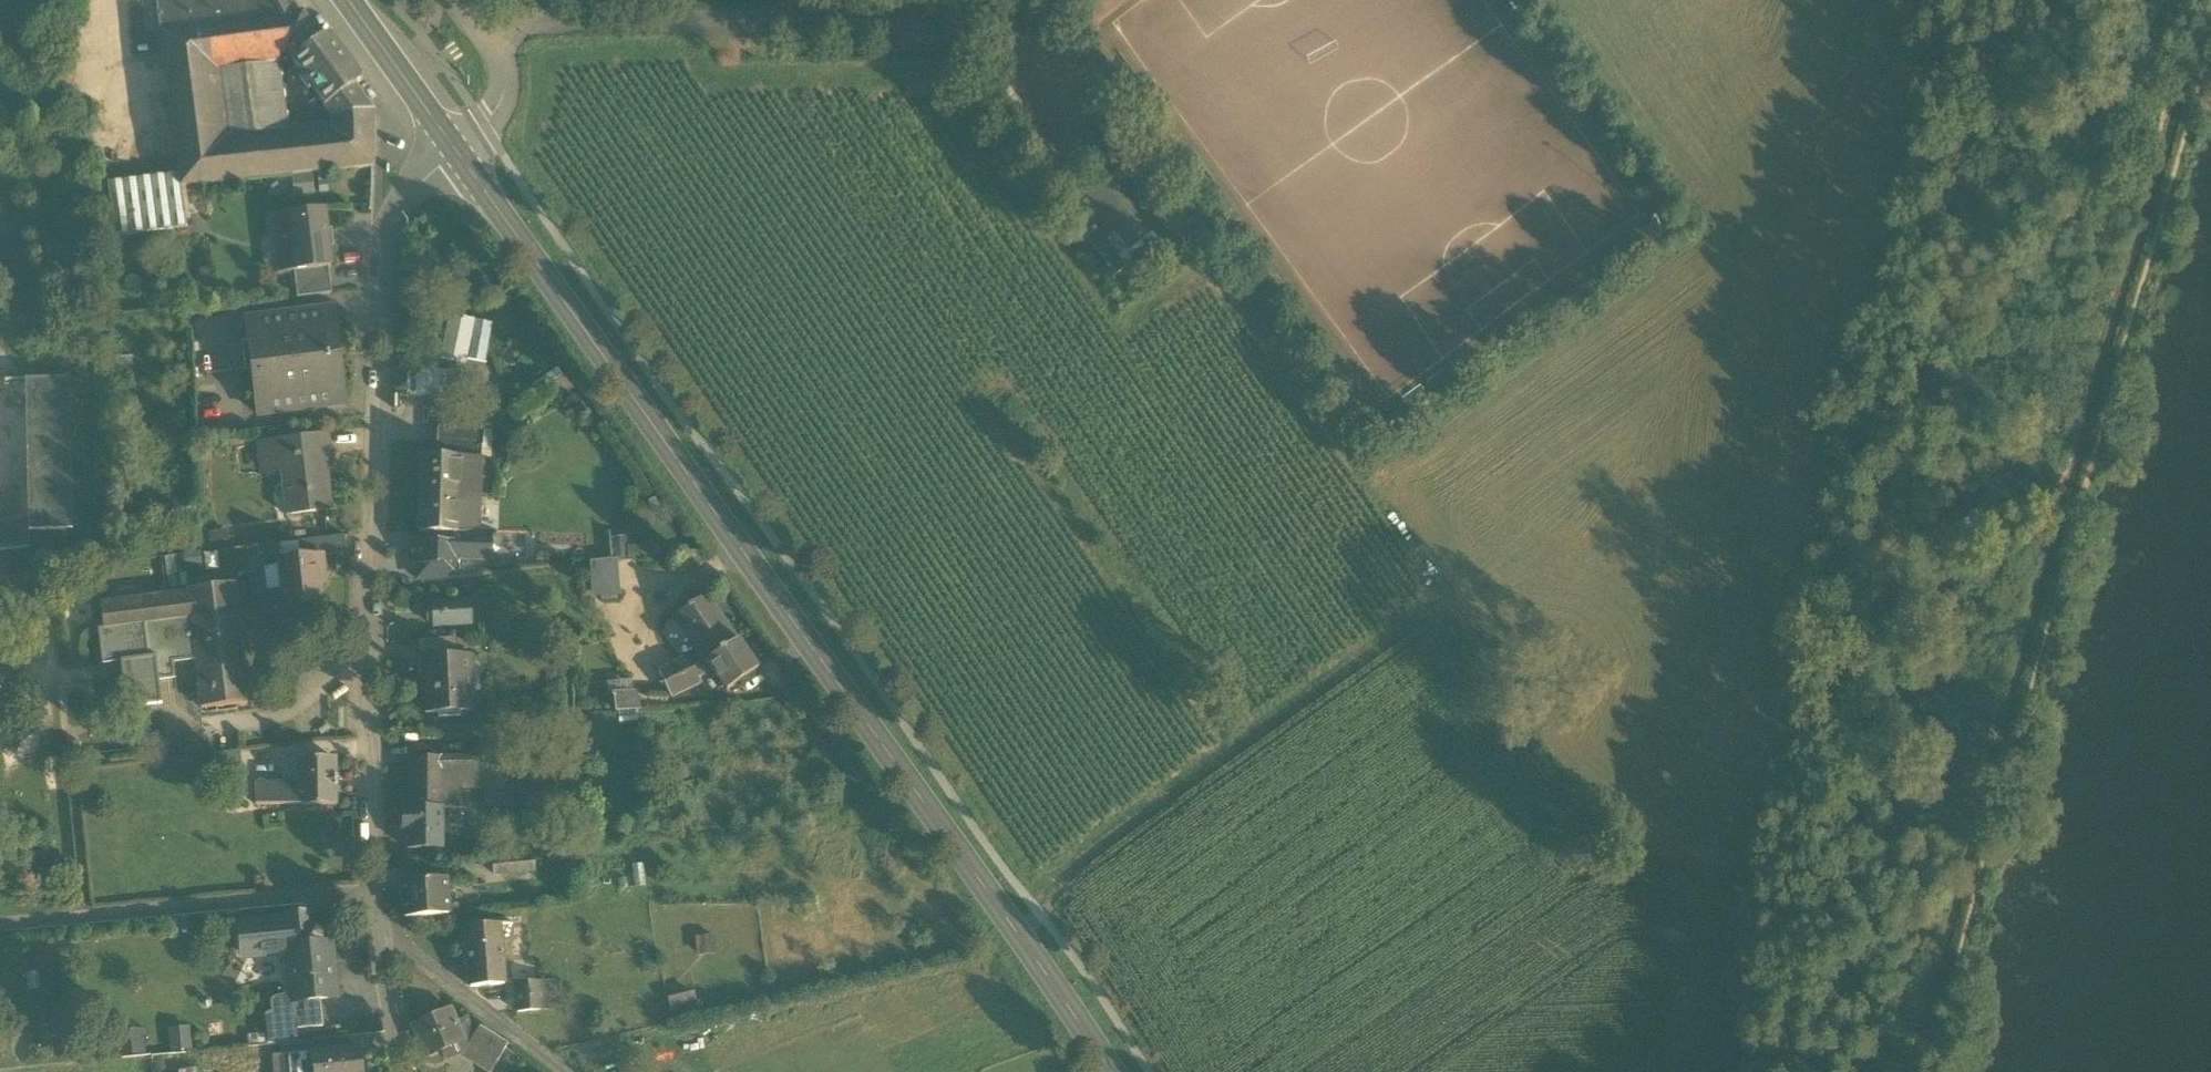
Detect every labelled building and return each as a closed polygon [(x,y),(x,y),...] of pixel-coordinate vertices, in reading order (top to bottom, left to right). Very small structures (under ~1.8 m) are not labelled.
[(161,31),(180,29),(176,0),(158,0),(157,0),(161,31)] [(180,29),(205,25),(260,18),(258,0),(176,0),(180,29)] [(260,18),(280,16),(296,13),(289,0),(258,0),(260,18)] [(287,54),(291,61),(322,39),(301,12),(296,13),(280,16),(287,54)] [(205,25),(210,64),(278,55),(287,54),(280,16),(260,18),(205,25)] [(182,187),(225,183),(221,146),(210,64),(205,25),(180,29),(161,31),(180,173),(182,187)] [(312,90),(325,108),(355,86),(363,80),(330,33),(322,39),(291,61),(304,78),(300,81),(308,93),(312,90)] [(210,64),(221,146),(289,140),(278,55),(210,64)] [(325,108),(332,118),(373,114),(373,110),(370,106),(355,86),(325,108)] [(373,131),(373,114),(332,118),(332,135),(373,131)] [(332,135),(289,140),(221,146),(225,183),(373,168),(373,131),(332,135)] [(187,227),(182,187),(180,173),(108,182),(115,236),(187,227)] [(285,253),(288,275),(294,275),(327,270),(328,270),(321,212),(269,218),(271,238),(274,238),(276,254),(285,253)] [(294,275),(297,298),(330,294),(327,270),(294,275)] [(255,317),(261,366),(330,357),(324,308),(255,317)] [(482,364),(490,322),(447,314),(438,355),(482,364)] [(336,406),(330,357),(261,366),(267,415),(336,406)] [(406,397),(432,397),(433,372),(407,371),(406,397)] [(29,548),(28,531),(73,530),(69,378),(25,379),(28,520),(0,523),(0,551),(29,548)] [(446,430),(445,444),(445,445),(447,445),(480,446),(483,446),(483,431),(446,430)] [(283,464),(289,515),(329,510),(322,459),(330,458),(327,434),(257,443),(260,467),(283,464)] [(446,456),(447,445),(445,445),(445,444),(437,443),(436,456),(446,456)] [(480,458),(446,456),(436,456),(421,456),(420,494),(479,496),(480,458)] [(477,535),(479,496),(420,494),(419,514),(420,514),(419,533),(447,534),(477,535)] [(494,535),(477,535),(447,534),(441,538),(441,544),(415,543),(410,548),(409,559),(414,564),(418,564),(456,560),(490,557),(489,555),(493,555),(498,551),(499,539),(494,535)] [(657,542),(626,543),(625,534),(612,535),(613,556),(658,553),(657,542)] [(304,540),(306,557),(322,556),(346,553),(343,535),(304,540)] [(282,590),(284,609),(322,605),(318,570),(324,569),(322,556),(306,557),(279,561),(279,564),(282,590)] [(593,588),(594,592),(617,589),(614,559),(590,562),(593,588)] [(418,564),(417,579),(457,575),(456,560),(418,564)] [(282,590),(279,564),(266,566),(269,591),(282,590)] [(188,590),(189,594),(192,621),(197,661),(201,688),(198,688),(201,709),(247,703),(238,628),(233,584),(188,590)] [(120,630),(192,621),(189,594),(101,605),(103,629),(104,632),(120,630)] [(700,654),(707,663),(737,642),(712,607),(714,605),(707,595),(675,618),(700,654)] [(432,604),(434,627),(471,625),(470,601),(432,604)] [(120,662),(126,709),(162,704),(158,682),(157,671),(173,669),(173,664),(197,661),(192,621),(120,630),(121,643),(118,643),(118,644),(120,662)] [(104,632),(103,629),(97,629),(99,646),(118,644),(118,643),(121,643),(120,630),(104,632)] [(426,658),(457,658),(457,639),(426,640),(426,658)] [(739,641),(737,642),(707,663),(712,672),(726,692),(759,670),(739,641)] [(99,646),(102,665),(120,662),(118,644),(99,646)] [(666,683),(707,663),(700,654),(661,673),(666,683)] [(424,714),(472,714),(472,689),(465,689),(465,658),(457,658),(426,658),(426,692),(424,692),(424,714)] [(666,683),(673,698),(704,683),(701,678),(712,672),(707,663),(666,683)] [(157,671),(158,682),(175,680),(173,669),(157,671)] [(615,693),(616,712),(640,710),(634,691),(615,693)] [(318,745),(292,745),(292,756),(318,757),(318,745)] [(213,754),(215,771),(243,767),(241,750),(213,754)] [(466,792),(487,792),(486,787),(513,787),(513,756),(441,757),(442,784),(465,784),(466,792)] [(415,808),(443,807),(442,784),(441,757),(413,758),(415,808)] [(298,759),(298,784),(298,805),(337,805),(337,758),(298,759)] [(257,805),(298,805),(298,784),(257,784),(257,805)] [(466,803),(466,792),(465,784),(442,784),(443,807),(443,809),(466,809),(471,809),(471,803),(466,803)] [(513,806),(513,787),(486,787),(487,792),(487,806),(513,806)] [(409,832),(410,849),(444,848),(443,809),(443,807),(415,808),(404,808),(405,832),(409,832)] [(492,860),(494,875),(534,871),(533,856),(492,860)] [(446,878),(446,867),(397,866),(397,877),(446,878)] [(402,882),(405,918),(449,915),(446,879),(402,882)] [(285,949),(286,949),(286,948),(318,945),(318,944),(322,940),(322,932),(317,928),(315,913),(281,916),(281,918),(244,921),(239,927),(241,953),(247,958),(280,955),(285,949)] [(466,927),(470,987),(504,985),(499,924),(466,927)] [(332,944),(318,945),(286,948),(286,949),(286,950),(291,950),(296,1000),(291,1000),(291,1003),(320,1000),(337,998),(332,944)] [(286,950),(290,995),(291,1000),(296,1000),(291,950),(286,950)] [(557,1010),(555,982),(541,983),(543,1011),(557,1010)] [(514,985),(516,1013),(543,1011),(541,983),(514,985)] [(667,1000),(671,1014),(697,1007),(694,994),(667,1000)] [(260,1011),(263,1045),(279,1044),(295,1042),(294,1030),(291,1003),(291,1000),(290,995),(267,997),(268,1011),(260,1011)] [(291,1003),(294,1030),(323,1027),(320,1000),(291,1003)] [(425,1058),(442,1051),(465,1041),(456,1022),(451,1010),(412,1027),(425,1058)] [(446,1060),(463,1053),(474,1035),(467,1017),(456,1022),(465,1041),(442,1051),(446,1060)] [(188,1025),(167,1027),(169,1051),(190,1050),(188,1025)] [(479,1027),(474,1035),(463,1053),(492,1071),(508,1044),(479,1027)] [(140,1028),(115,1030),(117,1056),(143,1054),(140,1028)] [(279,1044),(280,1057),(290,1056),(312,1054),(311,1053),(311,1041),(295,1042),(279,1044)] [(312,1054),(313,1071),(363,1071),(361,1048),(311,1053),(312,1054)] [(312,1054),(290,1056),(291,1071),(313,1071),(312,1054)]
